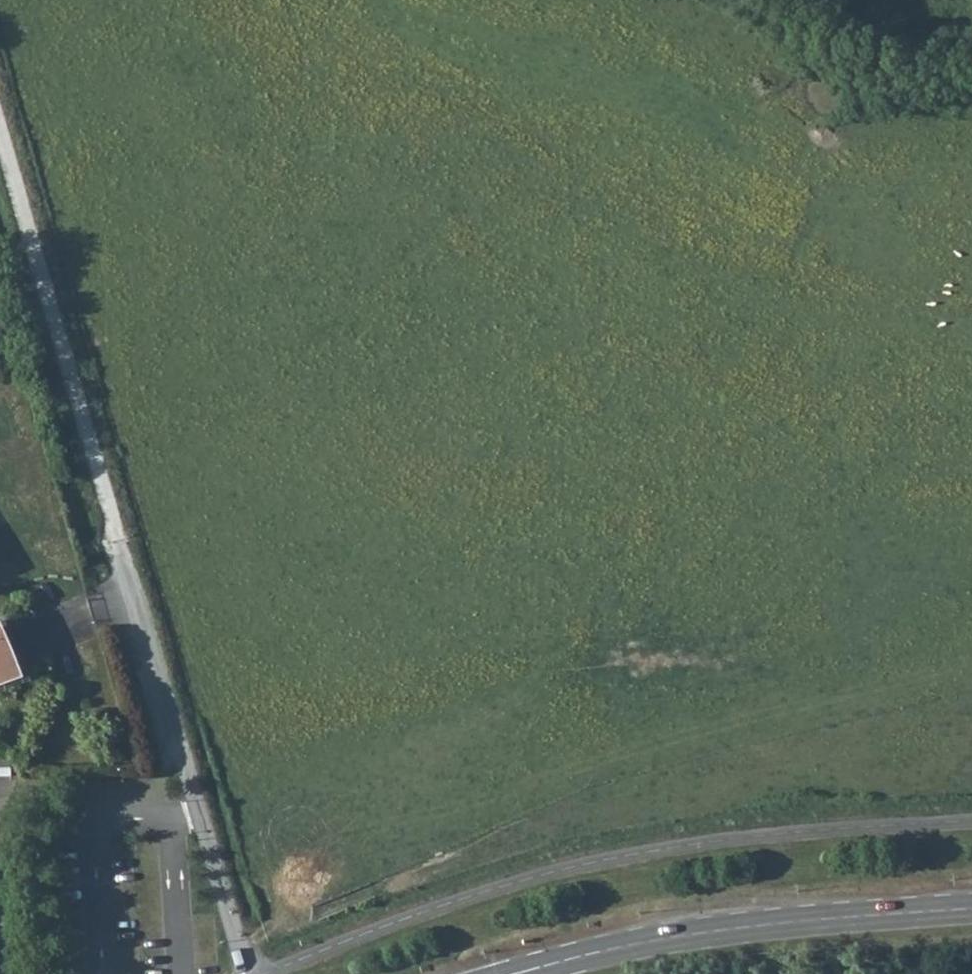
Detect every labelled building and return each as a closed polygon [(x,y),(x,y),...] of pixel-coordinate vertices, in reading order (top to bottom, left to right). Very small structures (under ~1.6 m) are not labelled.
[(18,676),(0,634),(0,682),(18,676)]
